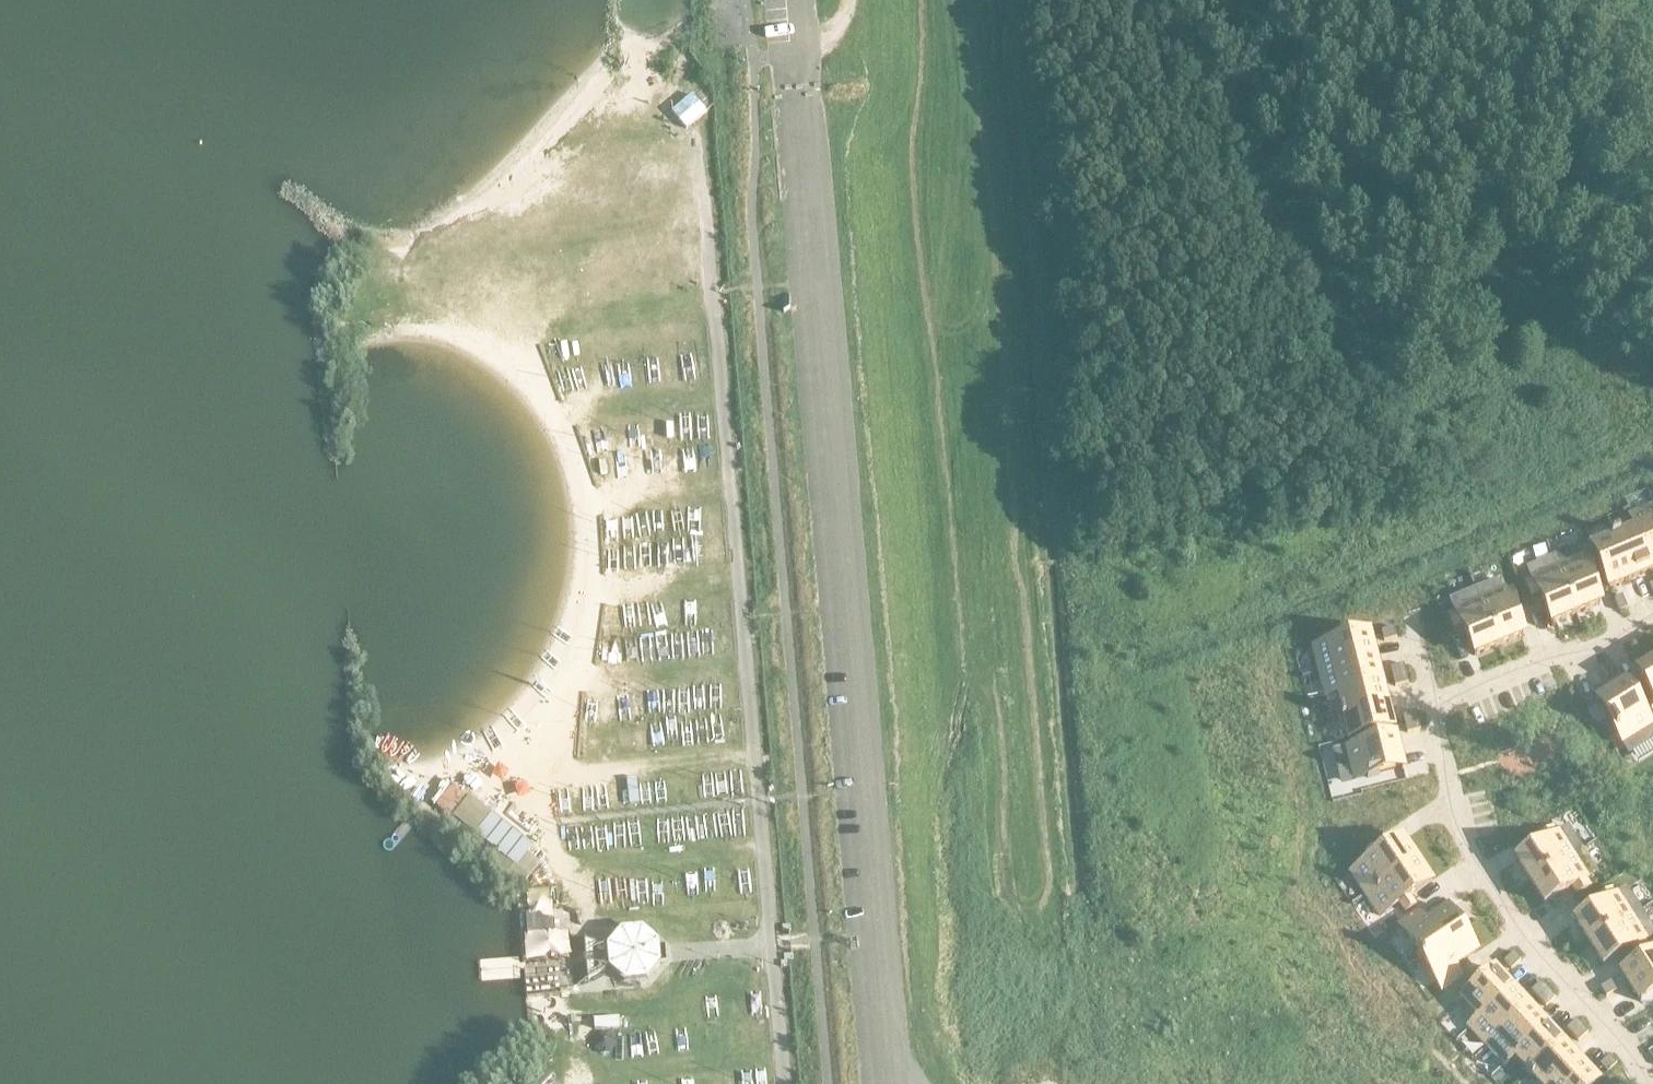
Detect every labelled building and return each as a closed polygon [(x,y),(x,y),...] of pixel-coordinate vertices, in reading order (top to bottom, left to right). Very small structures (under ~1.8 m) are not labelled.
[(1631,517),(1636,528),(1637,528),(1652,567),(1652,507),(1631,517)] [(1619,535),(1618,532),(1614,534),(1632,578),(1652,569),(1652,567),(1637,528),(1636,528),(1619,535)] [(1611,539),(1592,546),(1609,587),(1632,578),(1614,534),(1610,536),(1611,539)] [(1575,615),(1599,605),(1587,574),(1594,570),(1589,557),(1581,561),(1577,549),(1552,559),(1575,615)] [(1539,593),(1551,624),(1575,615),(1552,559),(1528,569),(1533,580),(1526,583),(1531,596),(1539,593)] [(1499,646),(1523,636),(1510,605),(1517,602),(1512,589),(1504,592),(1500,581),(1476,591),(1499,646)] [(1462,625),(1475,656),(1499,646),(1476,591),(1452,601),(1456,612),(1449,615),(1454,628),(1462,625)] [(1619,611),(1627,608),(1622,596),(1614,599),(1619,611)] [(1394,628),(1381,631),(1384,640),(1396,637),(1394,628)] [(1375,658),(1369,635),(1313,649),(1319,673),(1375,658)] [(1381,681),(1375,658),(1319,673),(1326,696),(1338,693),(1338,692),(1381,681)] [(1618,671),(1611,660),(1604,665),(1610,676),(1618,671)] [(1637,673),(1652,699),(1652,663),(1637,673)] [(1406,675),(1404,666),(1391,670),(1393,678),(1406,675)] [(1393,678),(1395,687),(1408,683),(1406,675),(1393,678)] [(1342,711),(1339,712),(1341,716),(1386,704),(1381,681),(1338,692),(1338,693),(1342,711)] [(1611,719),(1609,721),(1616,731),(1618,730),(1630,749),(1652,735),(1652,729),(1625,682),(1595,701),(1596,702),(1599,700),(1611,719)] [(1345,719),(1350,739),(1392,728),(1386,704),(1341,716),(1342,720),(1345,719)] [(1416,713),(1403,716),(1405,725),(1418,722),(1416,713)] [(1405,725),(1407,733),(1420,730),(1418,722),(1405,725)] [(1379,773),(1401,767),(1402,771),(1403,771),(1395,737),(1333,752),(1333,754),(1337,753),(1344,781),(1367,776),(1367,778),(1379,775),(1379,773)] [(492,813),(475,834),(516,867),(533,846),(492,813)] [(1516,861),(1530,883),(1581,851),(1567,829),(1556,835),(1552,829),(1540,836),(1544,843),(1516,861)] [(1417,861),(1402,839),(1381,854),(1375,845),(1366,851),(1372,860),(1362,866),(1374,884),(1372,886),(1374,889),(1417,861)] [(1530,883),(1544,905),(1572,887),(1577,894),(1588,886),(1584,879),(1595,873),(1581,851),(1530,883)] [(1410,897),(1431,883),(1417,861),(1374,889),(1376,893),(1379,891),(1391,909),(1400,903),(1406,912),(1415,906),(1410,897)] [(605,911),(604,890),(583,890),(583,911),(605,911)] [(1603,904),(1575,922),(1589,944),(1639,912),(1625,890),(1615,897),(1611,890),(1599,897),(1603,904)] [(1461,931),(1447,910),(1426,923),(1421,915),(1411,922),(1416,930),(1407,936),(1418,954),(1416,956),(1418,960),(1461,931)] [(1602,966),(1631,948),(1635,955),(1647,947),(1643,940),(1652,934),(1639,912),(1589,944),(1602,966)] [(621,931),(607,948),(570,936),(575,987),(609,969),(625,983),(647,981),(661,965),(659,943),(642,929),(621,931)] [(1455,967),(1476,953),(1461,931),(1418,960),(1421,963),(1423,962),(1435,980),(1445,973),(1450,981),(1460,975),(1455,967)] [(1513,952),(1504,961),(1510,968),(1519,959),(1513,952)] [(1621,972),(1640,1002),(1642,1001),(1639,998),(1652,989),(1652,952),(1621,972)] [(1494,970),(1462,1000),(1479,1019),(1480,1019),(1512,989),(1494,970)] [(1610,979),(1599,986),(1604,994),(1615,987),(1610,979)] [(1542,983),(1533,992),(1538,999),(1548,990),(1542,983)] [(1479,1019),(1470,1027),(1487,1046),(1529,1008),(1512,989),(1480,1019),(1479,1019)] [(1538,999),(1544,1005),(1554,996),(1548,990),(1538,999)] [(1487,1046),(1505,1065),(1514,1057),(1513,1056),(1546,1026),(1529,1008),(1487,1046)] [(1576,1020),(1566,1029),(1572,1035),(1582,1026),(1576,1020)] [(1514,1057),(1527,1071),(1525,1073),(1528,1076),(1563,1044),(1546,1026),(1513,1056),(1514,1057)] [(1572,1035),(1578,1042),(1588,1033),(1582,1026),(1572,1035)] [(597,1046),(624,1045),(624,1033),(597,1034),(597,1046)] [(1533,1077),(1539,1083),(1556,1083),(1580,1062),(1563,1044),(1528,1076),(1531,1079),(1533,1077)] [(1611,1057),(1601,1066),(1607,1073),(1617,1064),(1611,1057)] [(1597,1081),(1580,1062),(1556,1083),(1595,1083),(1597,1081)]
